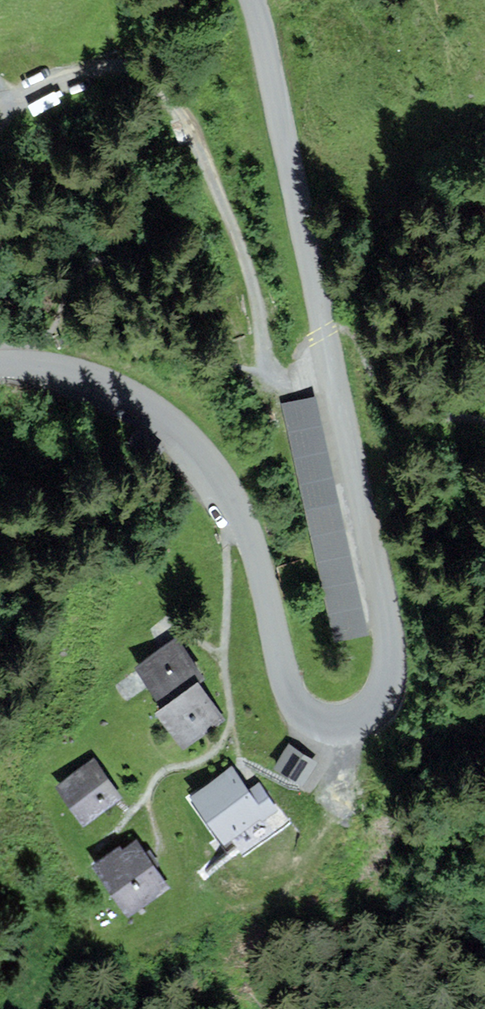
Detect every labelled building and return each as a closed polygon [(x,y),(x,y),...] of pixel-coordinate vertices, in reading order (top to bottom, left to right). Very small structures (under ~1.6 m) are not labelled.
[(177,640),(139,667),(165,705),(196,683),(204,678),(177,640)] [(182,746),(221,719),(196,683),(165,705),(157,711),(182,746)] [(315,763),(289,745),(275,766),(301,784),(315,763)] [(118,799),(94,763),(59,786),(83,822),(118,799)] [(246,795),(230,771),(191,797),(222,844),(272,811),(257,788),(246,795)] [(164,889),(135,844),(120,854),(118,850),(97,863),(128,912),(164,889)]
